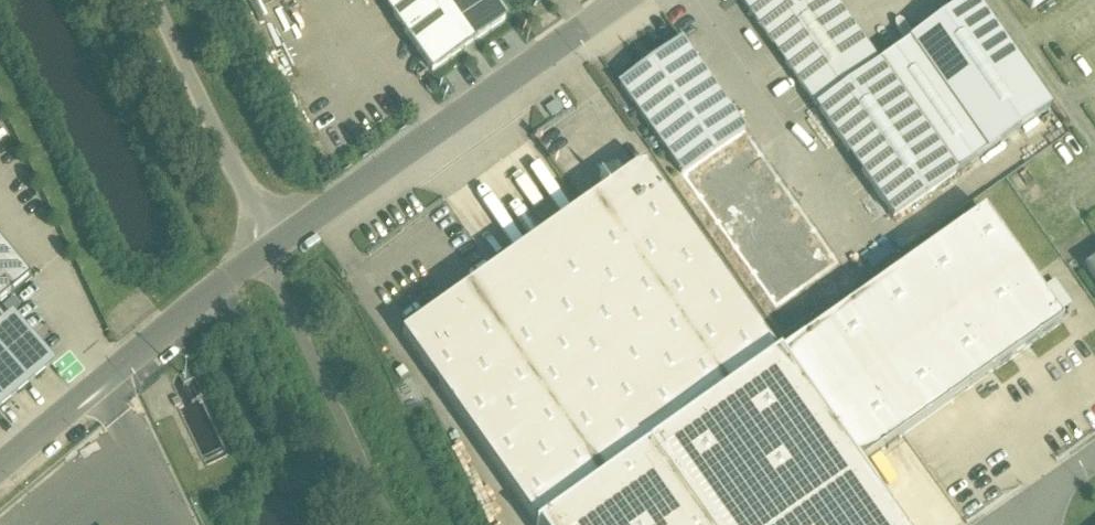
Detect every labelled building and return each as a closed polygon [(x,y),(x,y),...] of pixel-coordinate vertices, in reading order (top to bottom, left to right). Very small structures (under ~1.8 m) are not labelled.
[(491,0),(381,0),(433,74),(507,22),(491,0)] [(833,0),(743,0),(741,1),(739,2),(740,4),(742,3),(895,220),(957,175),(878,64),(833,0)] [(878,64),(957,175),(1050,109),(971,0),(967,0),(878,64)] [(1033,11),(1049,0),(1025,0),(1033,11)] [(683,41),(682,43),(662,57),(655,57),(648,60),(643,65),(641,72),(621,86),(619,87),(620,89),(621,88),(683,176),(746,132),(684,44),(685,43),(683,41)] [(602,180),(602,179),(601,180),(609,191),(404,336),(537,524),(544,524),(779,359),(644,166),(627,178),(619,168),(602,180)] [(986,215),(779,359),(855,469),(1063,325),(986,215)] [(1086,268),(1094,281),(1094,262),(1086,268)] [(0,276),(0,306),(32,280),(30,278),(13,292),(0,276)] [(0,318),(0,410),(50,368),(14,324),(9,328),(0,318)] [(544,524),(896,524),(855,469),(779,359),(544,524)]
